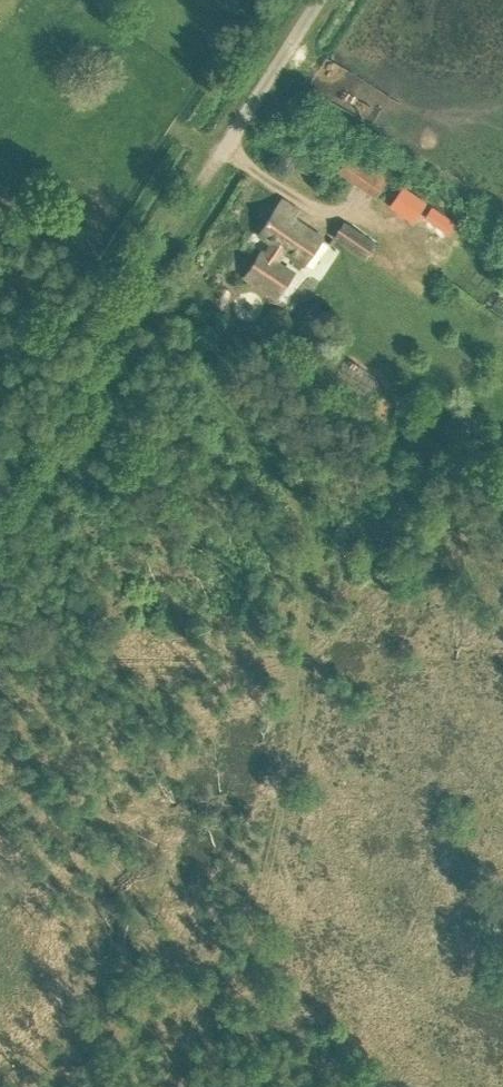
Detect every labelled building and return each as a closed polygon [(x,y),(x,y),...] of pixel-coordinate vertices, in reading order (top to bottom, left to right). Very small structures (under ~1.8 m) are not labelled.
[(387,178),(351,153),(338,171),(374,196),(387,178)] [(426,199),(402,183),(388,203),(412,220),(426,199)] [(303,268),(325,236),(296,216),(301,209),(283,197),(256,235),(268,243),(265,249),(263,247),(242,276),(276,300),(297,271),(282,260),(285,255),(303,268)] [(438,241),(448,228),(425,210),(420,216),(436,228),(430,236),(438,241)] [(366,216),(359,225),(374,236),(381,227),(366,216)] [(366,259),(377,243),(344,221),(333,237),(366,259)] [(498,298),(491,309),(502,317),(502,301),(498,298)]
